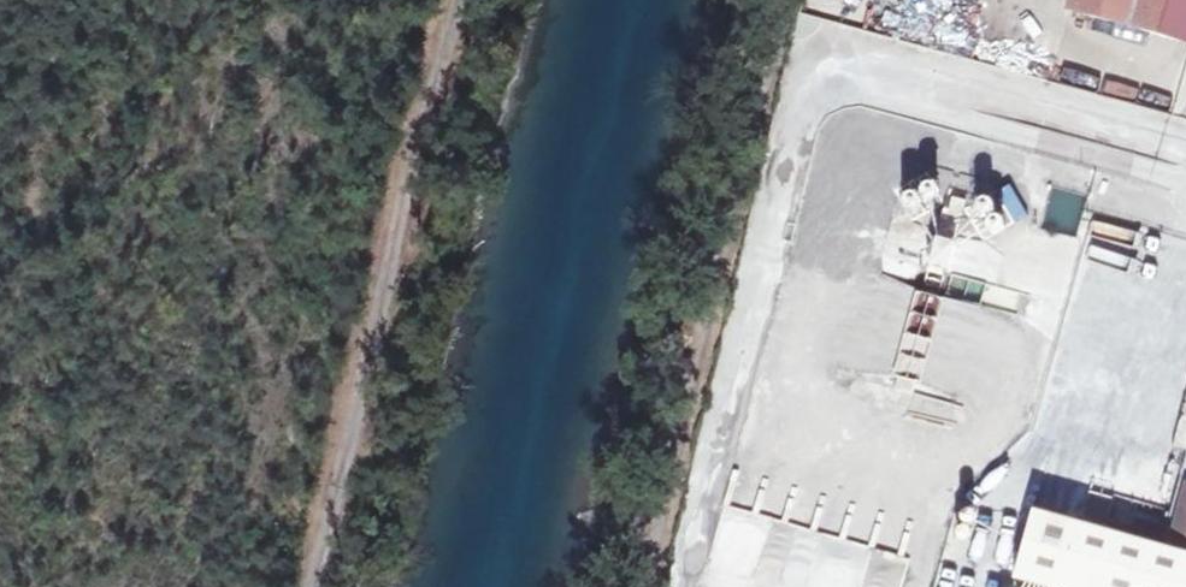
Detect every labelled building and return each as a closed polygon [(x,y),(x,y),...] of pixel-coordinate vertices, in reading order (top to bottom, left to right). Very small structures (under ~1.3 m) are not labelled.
[(1071,9),(1073,0),(1052,0),(1051,3),(1071,9)] [(1071,11),(1185,44),(1185,0),(1074,0),(1071,11)] [(1012,72),(1018,50),(921,24),(916,45),(1012,72)] [(1175,534),(1185,537),(1185,493),(1175,534)] [(1014,579),(1044,586),(1073,586),(1074,586),(1077,586),(1185,586),(1185,553),(1033,510),(1014,579)]
